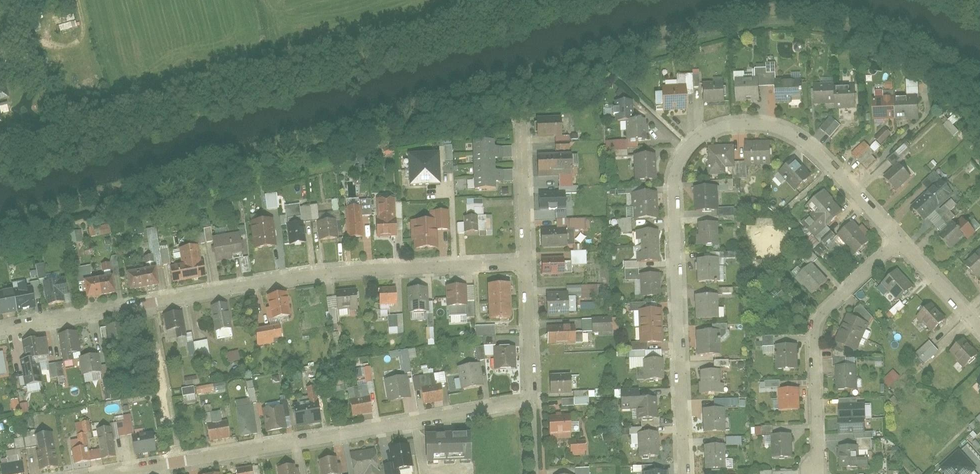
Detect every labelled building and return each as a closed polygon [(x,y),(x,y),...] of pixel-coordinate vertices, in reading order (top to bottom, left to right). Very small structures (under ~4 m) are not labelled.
[(22,65),(34,64),(32,54),(21,56),(22,65)] [(10,98),(6,79),(0,81),(0,100),(10,98)] [(759,79),(736,80),(737,103),(760,102),(759,79)] [(803,101),(802,81),(776,82),(777,101),(803,101)] [(703,103),(725,103),(724,82),(702,83),(703,103)] [(835,110),(856,109),(856,87),(835,88),(835,85),(815,86),(815,106),(835,106),(835,110)] [(662,87),(663,112),(686,111),(685,86),(662,87)] [(897,99),(897,120),(920,120),(919,98),(897,99)] [(874,99),(875,121),(897,120),(897,99),(874,99)] [(648,140),(647,120),(633,120),(632,100),(613,101),(614,122),(626,122),(627,141),(648,140)] [(538,117),(538,138),(562,137),(561,116),(538,117)] [(830,116),(819,128),(829,137),(840,125),(830,116)] [(952,124),(954,123),(950,118),(944,124),(953,135),(958,131),(952,124)] [(850,153),(861,165),(868,159),(871,162),(874,159),(870,155),(890,136),(885,131),(869,147),(863,141),(850,153)] [(474,140),(475,190),(497,189),(496,182),(504,182),(504,170),(496,170),(496,158),(504,158),(503,146),(496,147),(495,140),(474,140)] [(605,140),(605,150),(627,150),(627,140),(605,140)] [(773,165),(772,141),(746,142),(747,166),(773,165)] [(444,161),(452,160),(451,145),(443,145),(444,161)] [(734,146),(708,147),(710,176),(728,175),(727,168),(735,168),(734,146)] [(426,184),(425,153),(409,154),(410,185),(426,184)] [(442,184),(441,153),(425,153),(426,184),(442,184)] [(635,183),(658,182),(656,154),(634,155),(635,183)] [(571,155),(538,156),(539,176),(572,175),(571,155)] [(796,191),(812,176),(796,159),(780,173),(796,191)] [(900,164),(885,178),(897,191),(912,177),(900,164)] [(930,191),(912,207),(925,222),(955,195),(935,172),(923,183),(930,191)] [(777,173),(774,177),(782,184),(785,180),(777,173)] [(694,187),(695,211),(718,211),(718,217),(734,216),(734,208),(720,208),(719,186),(694,187)] [(816,239),(845,212),(825,190),(808,206),(813,213),(802,223),(816,239)] [(633,207),(657,205),(657,192),(633,193),(633,207)] [(264,194),(265,209),(277,208),(276,193),(264,194)] [(540,195),(541,210),(558,209),(558,195),(540,195)] [(378,198),(378,236),(397,236),(398,219),(394,218),(394,198),(378,198)] [(465,199),(466,214),(482,213),(482,198),(465,199)] [(349,239),(364,237),(362,216),(372,215),(371,199),(359,200),(360,206),(346,207),(349,239)] [(634,220),(658,219),(657,205),(633,207),(634,220)] [(437,231),(450,230),(449,210),(430,211),(431,219),(411,220),(412,242),(415,242),(416,249),(438,248),(437,231)] [(474,216),(474,231),(484,231),(484,215),(474,216)] [(464,216),(464,232),(474,231),(474,216),(464,216)] [(254,249),(277,246),(274,218),(251,221),(254,249)] [(630,218),(617,219),(618,233),(630,232),(630,218)] [(955,222),(940,236),(953,250),(966,238),(969,240),(977,233),(963,218),(957,224),(955,222)] [(319,241),(339,239),(337,220),(317,222),(319,241)] [(290,245),(306,243),(303,222),(287,224),(290,245)] [(856,255),(871,241),(854,222),(839,236),(856,255)] [(697,246),(720,246),(720,223),(699,224),(699,236),(696,236),(697,246)] [(98,227),(99,235),(110,233),(108,225),(98,227)] [(158,249),(156,228),(146,229),(149,254),(145,254),(146,264),(169,262),(167,248),(158,249)] [(82,242),(81,230),(69,231),(69,243),(82,242)] [(541,230),(542,248),(567,247),(567,230),(541,230)] [(636,248),(659,247),(659,231),(636,232),(636,248)] [(216,263),(244,258),(240,232),(211,238),(216,263)] [(173,282),(208,276),(205,259),(201,260),(198,244),(179,248),(182,264),(171,266),(173,282)] [(637,263),(660,262),(659,247),(636,248),(637,263)] [(964,265),(978,280),(979,278),(979,250),(964,265)] [(542,258),(543,276),(566,274),(565,257),(542,258)] [(697,259),(698,283),(720,282),(719,258),(697,259)] [(813,294),(828,281),(813,264),(796,279),(803,286),(805,285),(813,294)] [(142,270),(145,288),(160,285),(157,267),(142,270)] [(641,298),(661,296),(660,273),(639,274),(639,269),(625,270),(626,281),(640,280),(641,298)] [(127,273),(130,291),(145,288),(142,270),(127,273)] [(899,301),(913,287),(898,271),(883,284),(899,301)] [(100,278),(103,296),(117,294),(114,275),(100,278)] [(86,280),(89,298),(103,296),(100,278),(86,280)] [(48,305),(65,302),(63,295),(68,294),(66,279),(44,282),(48,305)] [(512,301),(511,284),(489,285),(490,302),(512,301)] [(467,285),(447,286),(448,307),(468,306),(467,285)] [(599,285),(580,286),(580,298),(600,297),(599,285)] [(32,287),(13,291),(17,311),(36,307),(32,287)] [(429,312),(428,287),(408,288),(409,313),(429,312)] [(397,304),(396,288),(378,288),(378,305),(397,304)] [(359,309),(357,289),(336,291),(338,311),(359,309)] [(13,291),(0,293),(0,314),(17,311),(13,291)] [(291,315),(287,292),(268,296),(272,318),(291,315)] [(546,294),(548,317),(570,315),(568,292),(546,294)] [(784,322),(798,310),(782,293),(769,305),(784,322)] [(695,295),(696,320),(719,320),(718,295),(695,295)] [(513,318),(512,301),(490,302),(490,320),(513,318)] [(228,303),(211,306),(215,331),(232,328),(228,303)] [(945,319),(931,304),(917,318),(931,333),(945,319)] [(663,326),(663,309),(638,310),(639,327),(663,326)] [(183,312),(163,315),(166,331),(175,330),(177,340),(187,339),(183,312)] [(841,329),(863,339),(869,325),(847,316),(841,329)] [(612,333),(611,318),(592,318),(593,334),(612,333)] [(281,323),(254,328),(257,348),(285,343),(281,323)] [(125,324),(100,329),(104,348),(128,343),(125,324)] [(474,325),(474,337),(494,337),(494,325),(474,325)] [(547,326),(548,344),(576,343),(576,325),(547,326)] [(664,343),(663,326),(639,327),(640,344),(664,343)] [(433,344),(433,327),(425,327),(426,344),(433,344)] [(836,342),(857,352),(863,339),(841,329),(836,342)] [(58,334),(63,362),(73,360),(72,354),(81,352),(77,331),(58,334)] [(698,356),(721,355),(720,331),(697,332),(698,356)] [(21,363),(25,386),(43,383),(38,359),(50,357),(46,339),(37,340),(37,339),(23,341),(27,362),(21,363)] [(951,352),(965,368),(979,356),(965,339),(951,352)] [(913,353),(923,364),(938,352),(929,340),(913,353)] [(475,360),(484,359),(484,356),(490,355),(490,345),(474,346),(475,360)] [(778,370),(799,369),(798,345),(777,346),(778,370)] [(517,369),(516,346),(494,347),(495,370),(517,369)] [(408,358),(415,358),(415,348),(400,349),(402,373),(409,372),(408,358)] [(228,362),(239,359),(237,350),(226,352),(228,362)] [(99,354),(79,357),(82,376),(102,372),(99,354)] [(664,380),(664,359),(644,359),(645,381),(664,380)] [(49,378),(63,375),(60,361),(47,364),(49,378)] [(483,386),(479,363),(457,367),(461,390),(483,386)] [(857,367),(837,368),(838,390),(858,389),(857,367)] [(893,370),(882,378),(888,386),(899,378),(893,370)] [(721,371),(701,372),(701,383),(699,383),(700,395),(724,394),(724,385),(722,385),(721,371)] [(550,376),(551,395),(573,395),(572,375),(550,376)] [(385,380),(389,402),(411,398),(407,376),(385,380)] [(196,383),(194,377),(183,380),(184,386),(196,383)] [(342,379),(333,381),(335,390),(344,389),(342,379)] [(779,389),(779,380),(759,381),(760,390),(779,389)] [(224,391),(223,383),(194,385),(195,393),(224,391)] [(431,386),(434,403),(444,401),(441,384),(431,386)] [(192,385),(179,388),(181,396),(194,393),(192,385)] [(297,428),(322,423),(315,386),(307,388),(310,404),(293,408),(297,428)] [(422,387),(425,404),(434,403),(431,386),(422,387)] [(780,411),(801,410),(800,388),(779,389),(780,411)] [(638,420),(658,419),(657,398),(641,399),(640,389),(622,391),(623,410),(637,409),(638,420)] [(182,396),(183,404),(196,402),(194,394),(182,396)] [(359,398),(362,415),(372,414),(369,397),(359,398)] [(349,400),(351,417),(362,415),(359,398),(349,400)] [(561,398),(561,406),(572,406),(572,398),(561,398)] [(712,399),(712,408),(738,407),(738,398),(712,399)] [(840,419),(865,419),(864,403),(840,404),(840,419)] [(236,408),(240,437),(257,434),(252,405),(236,408)] [(262,409),(265,432),(287,429),(283,406),(262,409)] [(703,409),(704,433),(726,433),(725,408),(703,409)] [(967,424),(976,436),(979,433),(979,414),(967,424)] [(572,415),(550,416),(551,435),(572,434),(572,415)] [(217,421),(220,440),(231,438),(227,419),(217,421)] [(840,434),(865,434),(865,419),(840,419),(840,434)] [(206,423),(209,442),(220,440),(217,421),(206,423)] [(71,450),(74,465),(103,460),(101,449),(90,451),(88,436),(92,436),(90,422),(82,423),(84,435),(78,435),(80,448),(71,450)] [(101,449),(103,460),(117,458),(112,427),(97,429),(101,449)] [(154,432),(133,436),(136,456),(157,452),(154,432)] [(41,471),(58,468),(52,433),(35,435),(41,471)] [(473,461),(472,433),(427,434),(428,463),(473,461)] [(660,457),(659,433),(638,434),(639,458),(660,457)] [(772,435),(773,458),(793,458),(793,434),(772,435)] [(13,438),(14,448),(22,448),(21,437),(13,438)] [(21,438),(23,447),(31,446),(29,437),(21,438)] [(571,453),(587,452),(586,440),(571,441),(571,453)] [(385,473),(401,473),(400,470),(413,468),(409,445),(390,448),(393,463),(384,465),(385,473)] [(705,445),(705,470),(726,469),(725,445),(705,445)] [(859,448),(839,448),(840,468),(870,468),(869,459),(859,459),(859,448)] [(376,449),(351,453),(354,473),(380,473),(376,449)] [(959,450),(940,469),(945,473),(972,473),(977,469),(959,450)] [(319,461),(322,473),(340,473),(337,458),(319,461)] [(1,465),(3,473),(21,473),(25,473),(23,461),(1,465)] [(277,468),(278,473),(297,473),(295,465),(277,468)]
